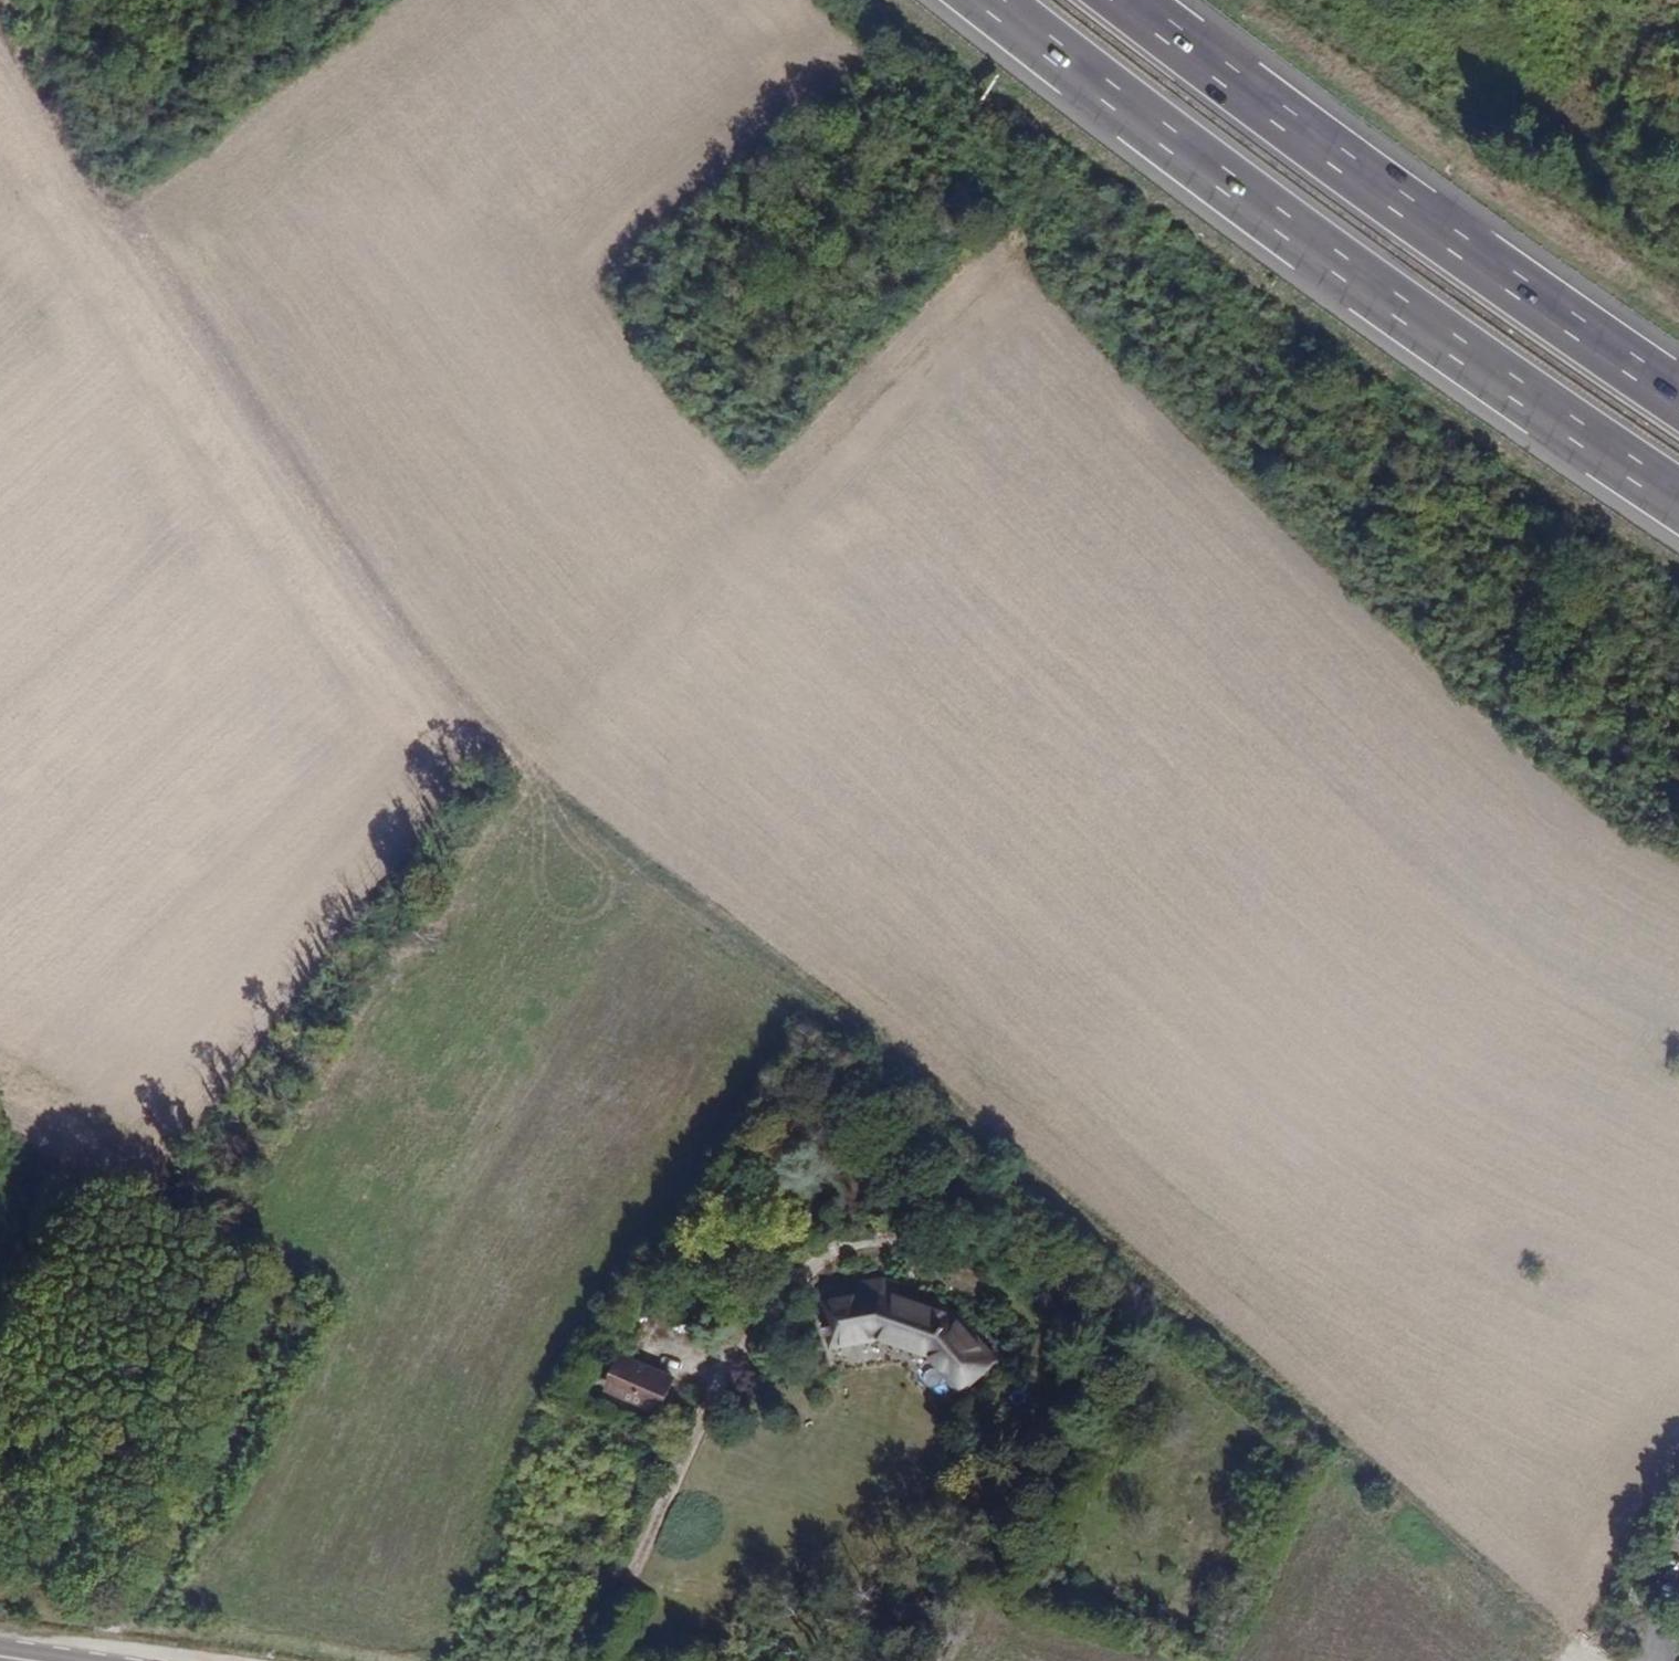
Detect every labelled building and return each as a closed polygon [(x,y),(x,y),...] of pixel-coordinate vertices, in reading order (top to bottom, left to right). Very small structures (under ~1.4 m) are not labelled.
[(881,1333),(842,1331),(841,1371),(889,1372),(931,1395),(959,1436),(992,1412),(961,1360),(913,1335),(915,1326),(902,1320),(882,1320),(881,1333)] [(660,1404),(674,1380),(626,1351),(613,1376),(660,1404)]
